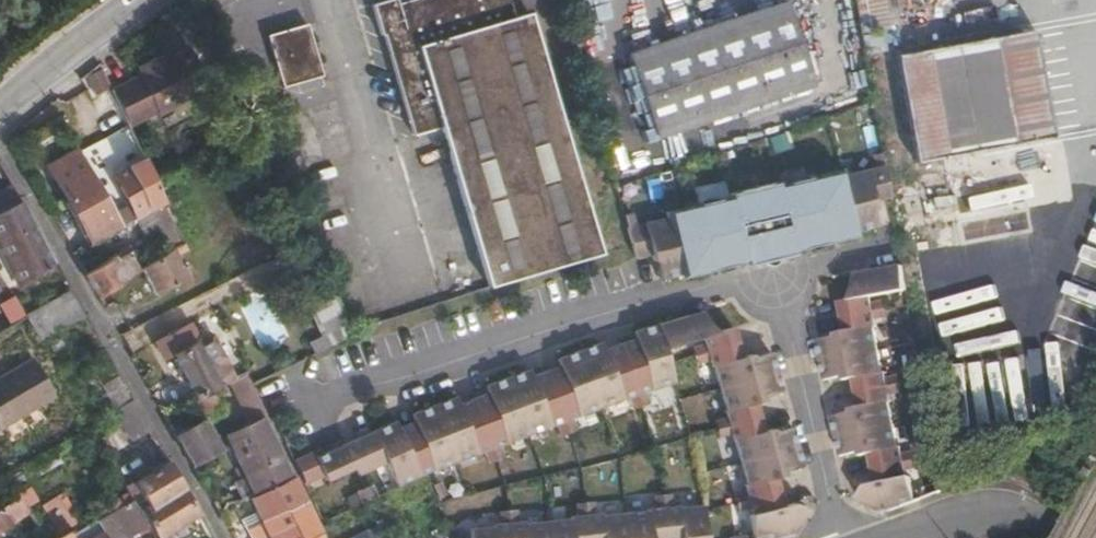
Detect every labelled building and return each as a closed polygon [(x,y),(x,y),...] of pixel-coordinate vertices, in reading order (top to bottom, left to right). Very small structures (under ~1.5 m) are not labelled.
[(372,5),(381,36),(384,35),(413,135),(440,128),(489,288),(602,255),(530,13),(514,17),(509,0),(410,0),(397,4),(396,0),(389,0),(372,5)] [(785,2),(630,54),(657,137),(813,85),(785,2)] [(308,24),(267,36),(282,88),(323,77),(308,24)] [(1036,33),(897,59),(916,163),(1055,137),(1036,33)] [(139,76),(112,89),(112,90),(129,127),(130,127),(157,114),(159,117),(210,91),(188,48),(166,59),(164,54),(137,68),(139,71),(137,73),(139,76)] [(106,77),(100,64),(82,78),(92,100),(112,90),(112,89),(106,77)] [(311,108),(282,116),(297,167),(326,159),(311,108)] [(91,244),(121,228),(114,213),(77,149),(47,166),(91,244)] [(165,204),(143,155),(112,173),(129,205),(114,213),(121,228),(165,204)] [(792,251),(803,249),(802,244),(822,239),(824,244),(856,236),(855,233),(880,227),(875,208),(879,208),(877,200),(893,197),(888,164),(846,175),(844,169),(781,184),(780,181),(728,194),(729,197),(665,212),(667,218),(627,228),(636,259),(651,255),(653,263),(657,262),(661,280),(680,275),(681,279),(713,271),(711,266),(733,261),(734,266),(745,263),(745,266),(764,261),(762,252),(772,249),(774,259),(793,254),(792,251)] [(11,184),(0,191),(0,273),(12,267),(23,287),(55,263),(21,200),(21,201),(11,184)] [(171,215),(143,231),(144,234),(158,228),(170,251),(173,249),(174,251),(185,245),(171,215)] [(170,251),(141,269),(142,270),(152,296),(189,281),(185,273),(187,272),(185,266),(182,267),(174,251),(173,249),(170,251)] [(84,278),(98,301),(140,274),(126,252),(84,278)] [(876,329),(870,298),(909,290),(904,265),(870,272),(871,275),(854,279),(853,285),(852,294),(850,301),(839,302),(844,332),(834,334),(835,337),(817,341),(824,381),(842,377),(843,381),(853,379),(859,408),(849,410),(850,413),(832,417),(840,457),(858,453),(859,456),(869,454),(875,484),(866,486),(857,498),(871,507),(883,504),(888,511),(915,501),(909,477),(907,477),(900,447),(898,447),(889,404),(884,372),(882,372),(874,329),(876,329)] [(83,315),(69,290),(25,315),(39,340),(83,315)] [(322,335),(348,326),(336,293),(311,302),(322,335)] [(764,432),(755,404),(765,401),(764,397),(781,392),(770,353),(752,358),(751,355),(741,357),(733,328),(717,333),(712,328),(706,321),(704,315),(689,320),(687,316),(656,326),(673,383),(674,383),(664,349),(702,338),(711,367),(713,367),(725,408),(723,408),(732,441),(734,440),(746,484),(744,485),(751,514),(749,515),(751,536),(731,537),(769,537),(784,536),(784,529),(798,524),(807,511),(793,504),(782,507),(775,478),(785,476),(784,472),(802,467),(791,428),(774,432),(773,429),(764,432)] [(501,445),(673,383),(656,326),(656,325),(636,331),(641,349),(638,350),(641,360),(612,370),(608,361),(604,362),(598,345),(560,359),(566,376),(563,377),(566,386),(539,397),(535,387),(532,388),(526,371),(487,385),(494,402),(490,404),(494,413),(488,416),(501,445)] [(641,349),(636,331),(632,332),(635,340),(604,350),(601,344),(598,345),(604,362),(608,361),(612,370),(641,360),(638,350),(641,349)] [(164,359),(166,358),(172,355),(182,349),(172,332),(154,342),(164,359)] [(212,333),(195,342),(219,388),(235,378),(212,333)] [(315,354),(327,349),(321,337),(309,342),(315,354)] [(172,355),(196,398),(211,392),(219,388),(195,342),(182,349),(172,355)] [(166,358),(189,400),(190,400),(196,398),(172,355),(166,358)] [(55,396),(32,359),(0,377),(0,428),(55,396)] [(566,376),(560,359),(556,360),(559,367),(532,377),(529,371),(526,371),(532,388),(535,387),(539,397),(566,386),(563,377),(566,376)] [(150,430),(116,376),(101,385),(135,439),(150,430)] [(211,392),(220,408),(237,398),(229,384),(219,388),(211,392)] [(494,402),(487,385),(484,387),(487,394),(458,405),(456,398),(453,398),(459,416),(462,415),(466,424),(488,416),(494,413),(490,404),(494,402)] [(196,398),(190,400),(200,419),(202,418),(220,408),(211,392),(196,398)] [(443,467),(501,445),(488,416),(466,424),(462,415),(459,416),(453,398),(418,412),(443,467)] [(417,479),(443,467),(418,412),(414,414),(421,431),(417,432),(421,441),(407,447),(403,439),(400,440),(417,479)] [(407,447),(421,441),(417,432),(421,431),(414,414),(411,415),(413,422),(398,428),(395,422),(392,423),(400,440),(403,439),(407,447)] [(244,476),(253,496),(291,477),(262,416),(224,434),(244,476)] [(202,419),(176,435),(193,465),(220,449),(202,419)] [(388,463),(397,488),(417,479),(400,440),(392,423),(344,445),(346,449),(331,455),(330,452),(317,458),(314,452),(292,462),(303,484),(323,475),(325,479),(355,468),(358,475),(388,463)] [(125,488),(155,537),(158,537),(198,514),(169,462),(125,488)] [(233,482),(241,499),(249,498),(253,496),(244,476),(233,482)] [(29,512),(18,496),(0,508),(0,532),(29,512)] [(245,526),(251,537),(256,537),(313,514),(306,501),(261,520),(245,526)] [(680,537),(705,537),(702,506),(678,509),(678,506),(647,509),(648,512),(601,516),(601,514),(570,517),(571,520),(524,524),(524,522),(493,525),(494,527),(470,529),(471,537),(470,537),(678,537),(680,537)] [(105,537),(129,537),(112,510),(95,519),(105,537)] [(242,519),(245,526),(261,520),(256,512),(242,519)] [(95,519),(70,535),(68,531),(56,537),(105,537),(95,519)] [(384,524),(366,532),(368,537),(390,537),(384,524)] [(35,537),(47,537),(40,527),(32,531),(35,537)]
